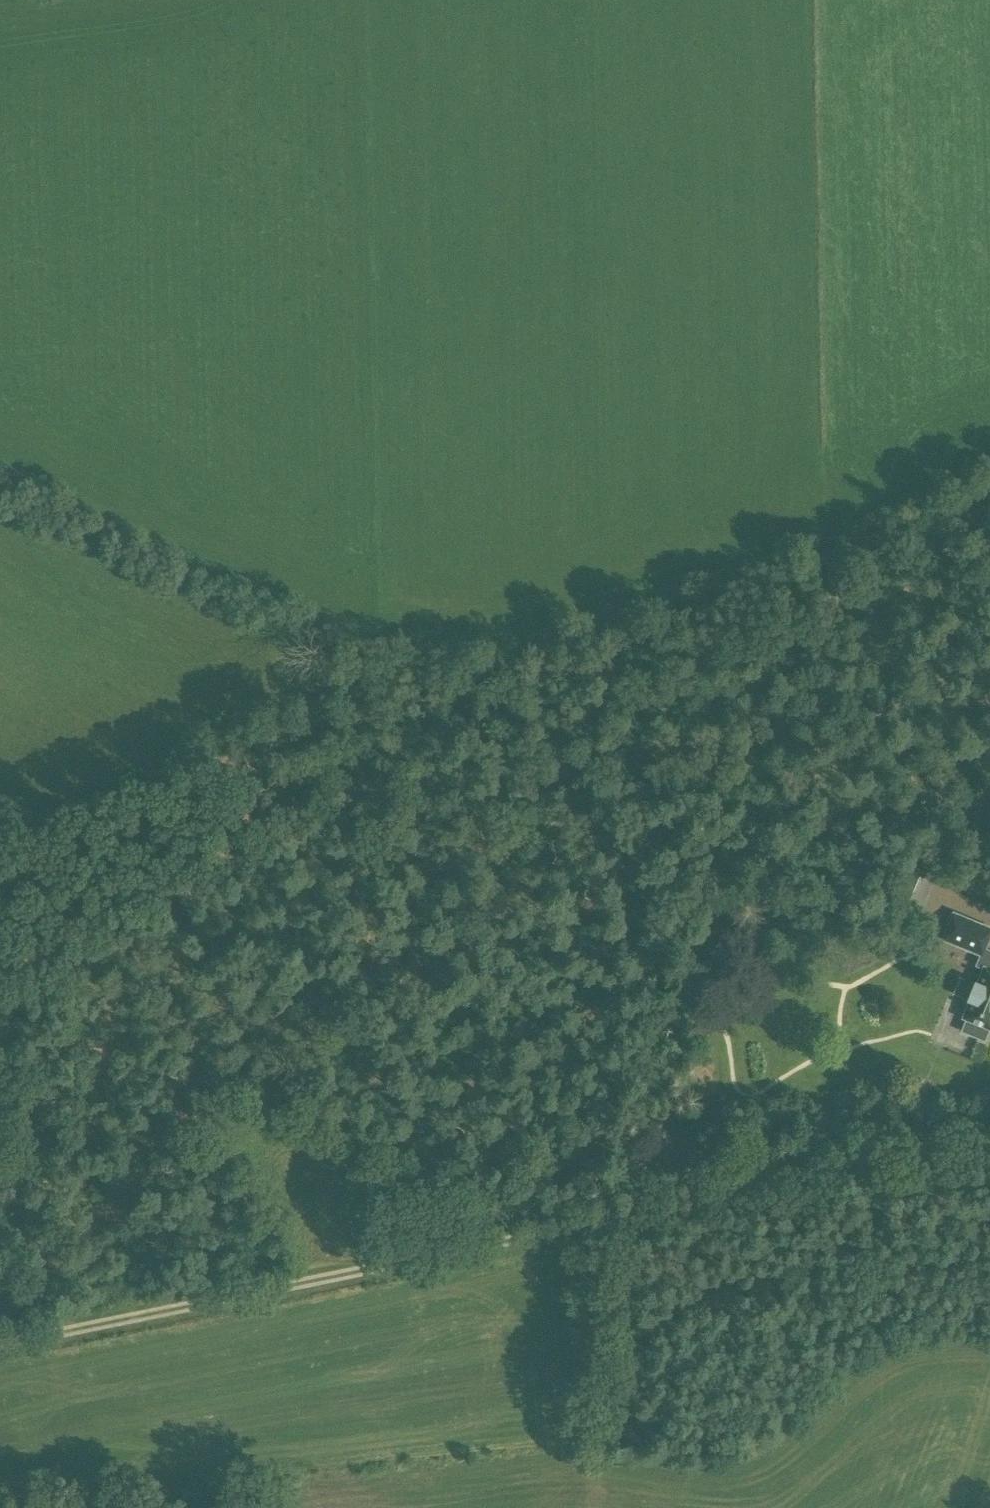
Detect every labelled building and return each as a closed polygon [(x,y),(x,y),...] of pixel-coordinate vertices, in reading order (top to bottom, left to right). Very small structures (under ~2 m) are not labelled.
[(985,950),(989,937),(989,929),(953,914),(943,940),(981,955),(977,965),(984,968),(977,984),(975,983),(969,1000),(971,1000),(964,1017),(968,1019),(963,1030),(984,1039),(989,1027),(989,1028),(989,952),(985,950)]
